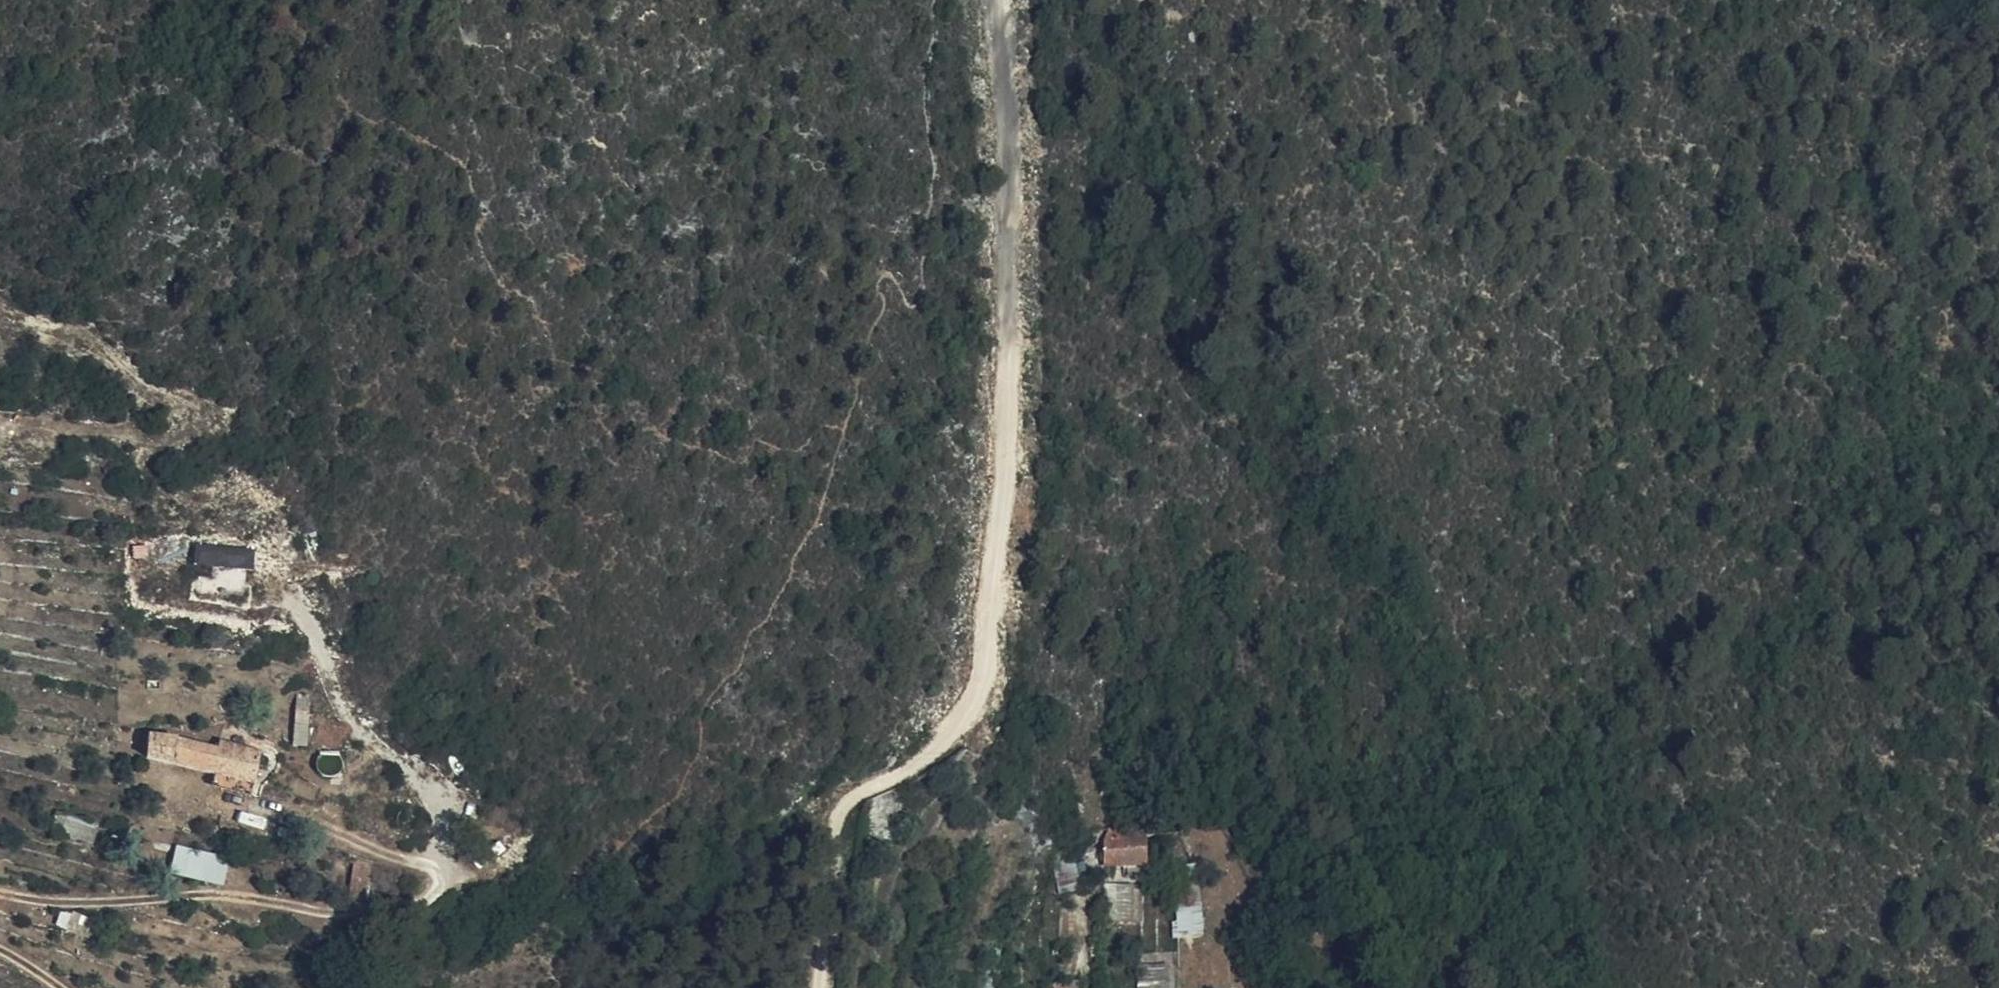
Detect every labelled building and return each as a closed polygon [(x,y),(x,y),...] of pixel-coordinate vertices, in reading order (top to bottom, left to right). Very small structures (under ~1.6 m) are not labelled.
[(198,543),(197,565),(255,568),(256,545),(198,543)] [(335,737),(340,685),(325,684),(322,735),(335,737)] [(240,730),(180,719),(177,744),(281,765),(287,728),(247,720),(242,720),(240,730)] [(1172,816),(1138,814),(1139,845),(1170,846),(1172,816)] [(171,872),(226,885),(232,856),(178,844),(171,872)] [(368,864),(355,862),(351,893),(365,897),(368,864)] [(1110,883),(1113,914),(1141,912),(1138,881),(1110,883)] [(1176,884),(1180,935),(1205,933),(1202,882),(1176,884)] [(1141,987),(1175,987),(1174,965),(1140,966),(1141,987)]
